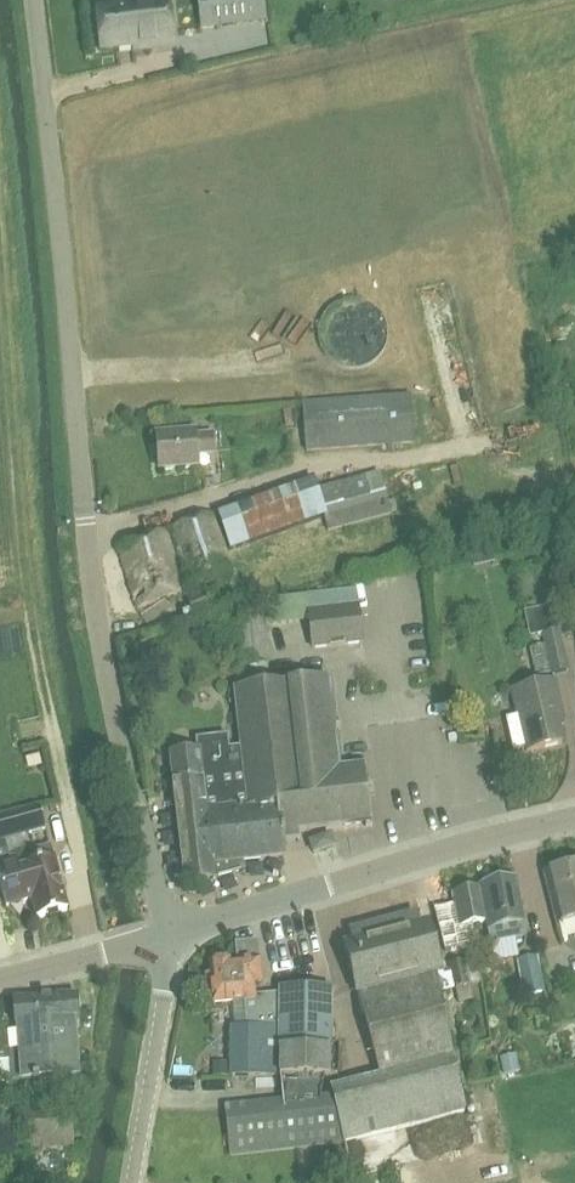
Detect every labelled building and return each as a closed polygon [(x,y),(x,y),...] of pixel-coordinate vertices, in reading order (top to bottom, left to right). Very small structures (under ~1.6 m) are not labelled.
[(143,49),(173,45),(168,0),(123,0),(122,0),(123,4),(95,8),(99,49),(142,44),(143,49)] [(212,27),(237,24),(235,0),(209,0),(212,27)] [(238,13),(281,14),(282,0),(238,0),(238,13)] [(321,348),(325,355),(330,360),(337,365),(345,367),(352,368),(359,367),(364,365),(370,363),(374,360),(379,355),(383,349),(385,344),(387,336),(386,329),(385,323),(383,317),(379,312),(375,308),(368,303),(360,300),(354,299),(347,299),(342,301),(337,303),(331,306),(326,311),(322,317),(319,325),(318,334),(319,341),(321,348)] [(415,444),(412,395),(302,403),(305,452),(415,444)] [(196,435),(197,455),(215,454),(213,432),(196,433),(196,435)] [(198,468),(197,455),(196,435),(157,437),(159,470),(198,468)] [(317,488),(313,476),(216,511),(230,551),(323,517),(327,532),(391,515),(379,472),(317,488)] [(189,585),(234,567),(212,511),(169,528),(189,585)] [(115,548),(135,610),(187,591),(167,530),(115,548)] [(309,611),(359,606),(356,590),(307,595),(309,611)] [(205,594),(187,601),(192,614),(210,607),(205,594)] [(363,642),(359,606),(309,611),(310,619),(313,648),(363,642)] [(268,661),(264,616),(235,618),(239,663),(268,661)] [(569,672),(561,632),(542,636),(544,645),(550,673),(550,675),(569,672)] [(530,668),(545,666),(541,639),(527,641),(530,668)] [(328,679),(290,683),(235,689),(241,747),(230,748),(229,736),(198,739),(199,751),(169,754),(184,882),(214,878),(244,871),(244,868),(243,860),(283,855),(281,831),(319,827),(370,821),(364,768),(339,770),(328,679)] [(525,747),(526,751),(561,742),(554,712),(560,710),(553,681),(512,691),(517,715),(505,718),(513,750),(525,747)] [(19,867),(16,857),(11,858),(10,855),(24,851),(20,837),(45,830),(38,804),(0,816),(0,872),(19,867)] [(309,848),(313,862),(337,853),(333,840),(309,848)] [(0,872),(0,881),(7,905),(32,898),(38,917),(67,909),(53,858),(50,847),(32,852),(35,863),(19,867),(0,872)] [(544,874),(556,925),(574,920),(574,867),(544,874)] [(480,886),(486,920),(488,928),(491,943),(526,937),(524,922),(515,879),(480,885),(480,886)] [(458,926),(486,920),(480,886),(452,891),(458,926)] [(439,972),(427,925),(345,946),(357,994),(439,972)] [(332,1100),(330,1094),(322,1095),(330,1078),(330,988),(279,988),(278,993),(255,994),(253,982),(261,981),(257,941),(235,943),(237,962),(230,963),(230,961),(225,957),(212,958),(209,963),(210,975),(205,976),(208,1004),(236,1001),(236,1005),(244,1005),(246,1027),(229,1026),(229,1076),(279,1077),(282,1106),(223,1113),(228,1156),(343,1142),(332,1100)] [(537,957),(517,961),(524,996),(543,992),(537,957)] [(448,964),(453,988),(480,981),(475,958),(448,964)] [(332,1100),(343,1142),(466,1111),(460,1084),(435,975),(357,996),(378,1075),(329,1087),(330,1094),(332,1100)] [(79,1080),(77,1028),(81,1028),(80,997),(16,1000),(18,1029),(10,1030),(12,1082),(62,1081),(62,1104),(22,1106),(25,1147),(73,1145),(71,1105),(80,1104),(79,1080)] [(547,1015),(534,1017),(536,1027),(549,1025),(547,1015)] [(519,1071),(516,1056),(501,1058),(504,1073),(519,1071)] [(213,1062),(213,1076),(229,1076),(229,1062),(213,1062)]
